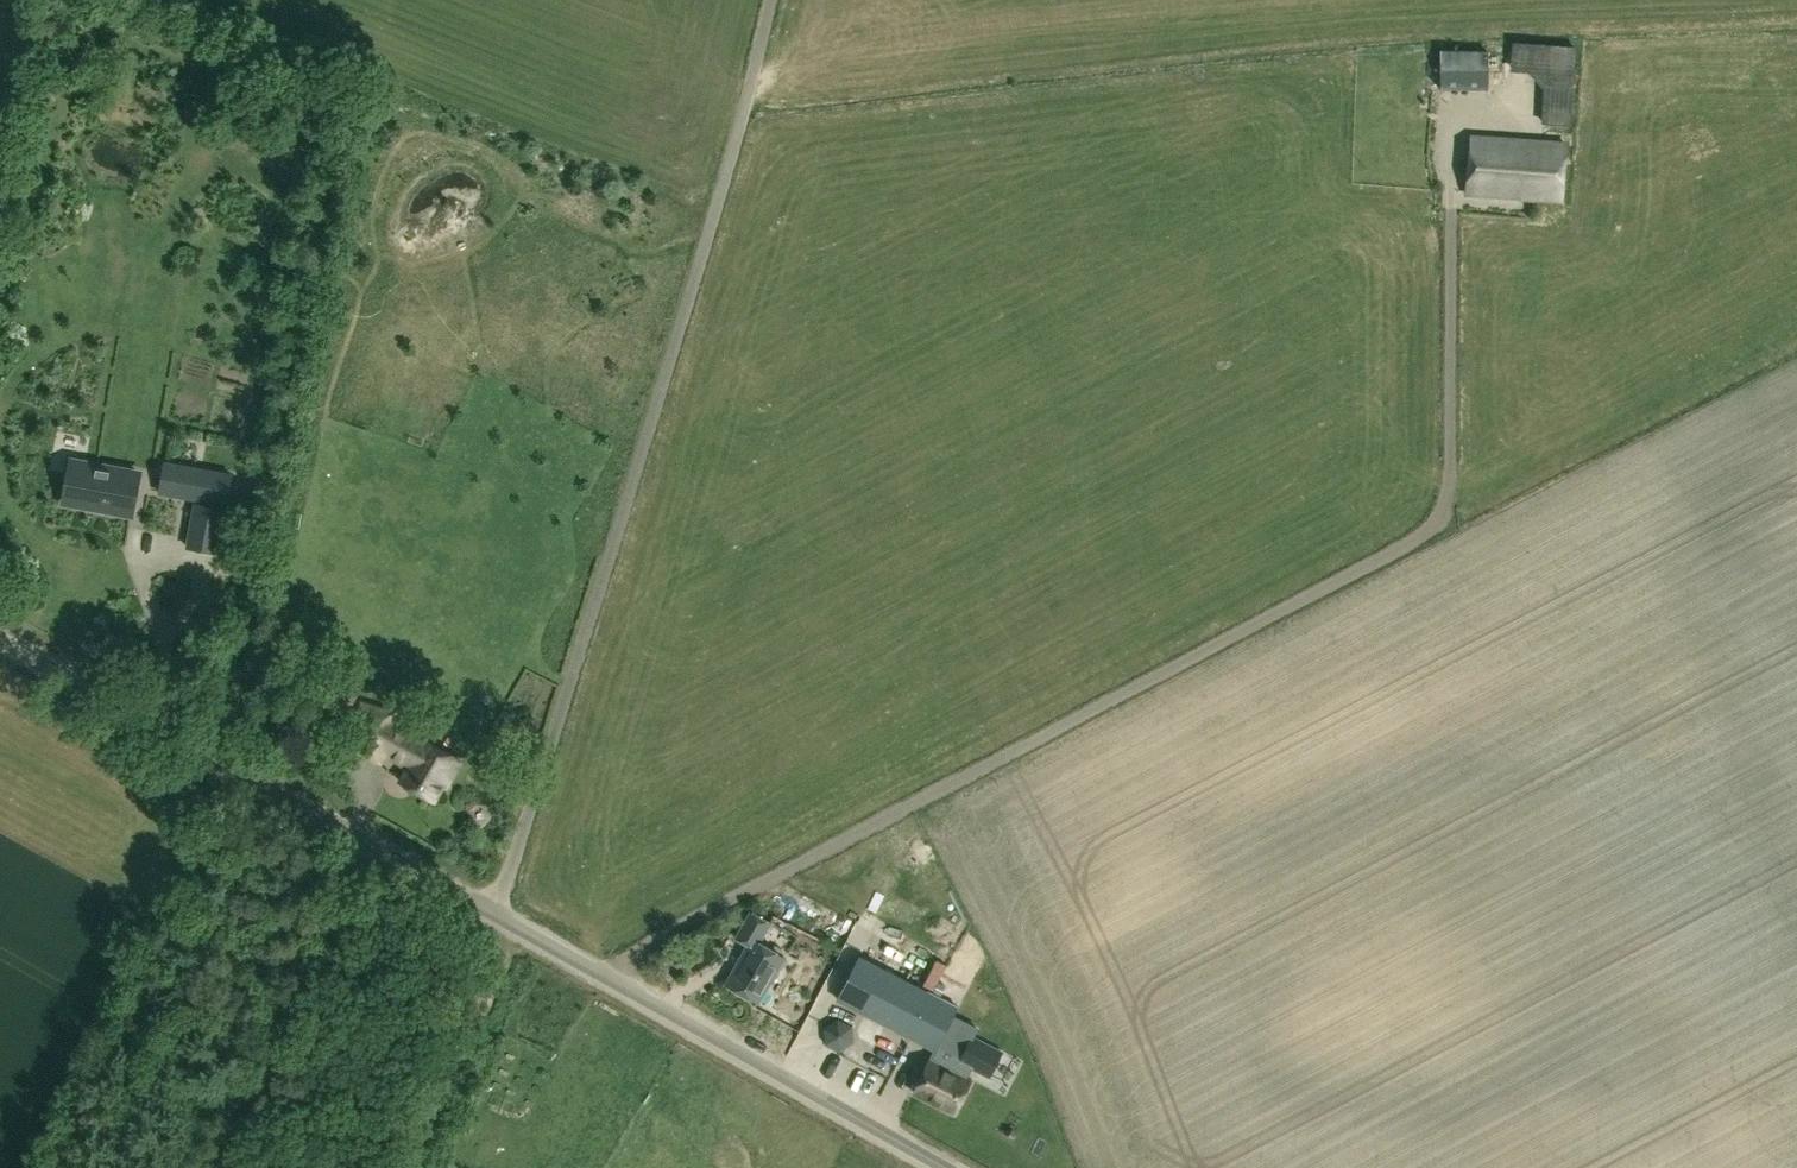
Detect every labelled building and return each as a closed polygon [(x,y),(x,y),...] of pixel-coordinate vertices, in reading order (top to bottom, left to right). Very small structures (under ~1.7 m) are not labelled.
[(1529,72),(1529,44),(1488,44),(1488,51),(1440,50),(1439,89),(1489,90),(1489,73),(1529,72)] [(1562,200),(1566,143),(1471,136),(1467,194),(1472,194),(1470,214),(1516,216),(1516,197),(1562,200)] [(139,473),(72,460),(64,502),(131,515),(139,473)] [(226,504),(231,475),(165,463),(160,492),(226,504)] [(196,504),(188,547),(217,552),(225,509),(196,504)] [(460,760),(422,739),(424,735),(396,719),(398,716),(368,702),(354,726),(344,754),(383,766),(387,758),(408,769),(401,781),(434,799),(445,780),(448,782),(460,760)] [(758,1002),(785,957),(760,943),(771,924),(751,912),(737,936),(748,943),(725,983),(758,1002)] [(935,1049),(957,1006),(846,950),(837,969),(849,975),(837,999),(935,1049)] [(770,1022),(789,1041),(802,1027),(783,1008),(770,1022)] [(838,1019),(825,1028),(826,1044),(840,1051),(853,1042),(852,1026),(838,1019)] [(1003,1051),(972,1036),(967,1046),(961,1043),(947,1071),(928,1062),(914,1092),(955,1111),(970,1081),(955,1074),(961,1062),(990,1076),(1003,1051)]
